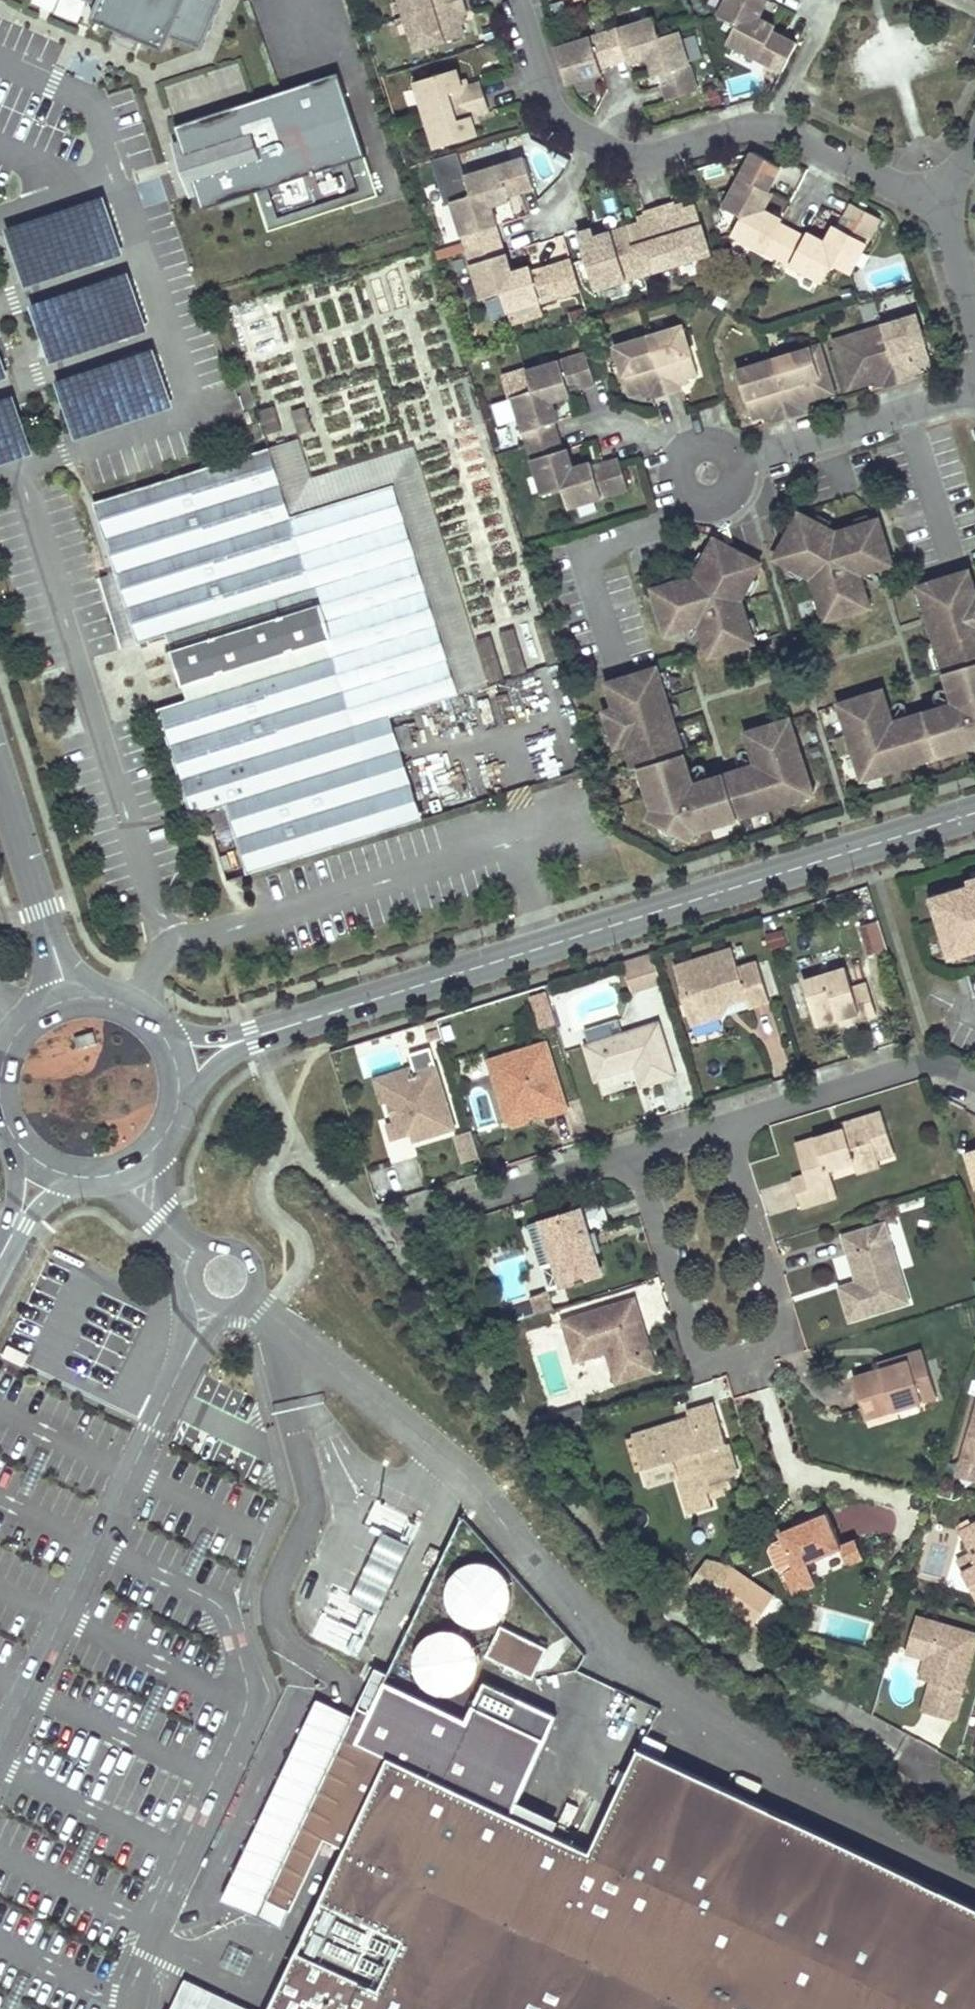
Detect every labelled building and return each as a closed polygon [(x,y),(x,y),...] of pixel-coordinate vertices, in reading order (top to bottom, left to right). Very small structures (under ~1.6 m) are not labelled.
[(94,18),(160,50),(167,37),(199,51),(222,0),(86,0),(97,5),(94,18)] [(418,46),(463,32),(460,22),(457,12),(464,10),(466,9),(464,0),(404,0),(418,46)] [(720,10),(739,20),(729,38),(785,68),(800,38),(786,31),(783,37),(773,32),(777,26),(779,21),(763,13),(770,0),(725,0),(720,10)] [(467,20),(464,10),(457,12),(460,22),(467,20)] [(656,14),(559,43),(569,79),(605,68),(604,63),(630,55),(632,59),(652,53),(658,71),(662,69),(669,67),(673,80),(666,82),(670,96),(699,86),(681,28),(662,34),(656,14)] [(773,32),(783,37),(786,31),(777,26),(773,32)] [(180,120),(249,98),(239,64),(169,85),(180,120)] [(458,65),(418,78),(438,143),(478,131),(476,122),(473,113),(479,111),(489,108),(480,79),(470,81),(464,84),(461,75),(458,65)] [(673,80),(669,67),(662,69),(666,82),(673,80)] [(468,73),(461,75),(464,84),(470,81),(468,73)] [(339,76),(175,130),(203,212),(258,194),(365,161),(339,76)] [(482,120),(479,111),(473,113),(476,122),(482,120)] [(537,183),(557,177),(547,148),(528,154),(537,183)] [(786,166),(756,150),(727,205),(743,214),(733,232),(822,280),(833,260),(851,270),(880,215),(854,202),(847,215),(853,218),(848,228),(842,225),(835,221),(826,237),(810,229),(808,233),(783,220),(785,216),(769,207),(777,191),(773,189),(767,186),(772,176),(778,179),(786,166)] [(526,156),(469,174),(476,194),(455,201),(484,296),(505,290),(511,309),(582,286),(573,256),(544,265),(546,270),(535,274),(533,269),(531,262),(515,267),(510,249),(504,251),(495,223),(501,221),(496,204),(512,199),(510,192),(508,187),(519,183),(520,189),(535,184),(526,156)] [(365,161),(258,194),(269,231),(377,197),(365,161)] [(772,176),(767,186),(773,189),(778,179),(772,176)] [(519,183),(508,187),(510,192),(520,189),(519,183)] [(106,197),(7,229),(26,287),(125,256),(106,197)] [(594,224),(579,229),(597,287),(713,250),(698,202),(688,205),(679,208),(678,202),(676,199),(647,209),(647,210),(649,217),(640,220),(597,233),(594,224)] [(687,200),(678,202),(679,208),(688,205),(687,200)] [(637,213),(640,220),(649,217),(647,210),(637,213)] [(853,218),(847,215),(842,225),(848,228),(853,218)] [(546,270),(544,265),(533,269),(535,274),(546,270)] [(129,271),(30,303),(49,361),(148,330),(129,271)] [(490,321),(504,319),(500,294),(486,297),(490,321)] [(916,313),(835,338),(850,387),(873,379),(882,377),(884,383),(885,386),(916,376),(915,373),(913,368),(922,365),(931,362),(916,313)] [(684,324),(618,344),(632,390),(643,387),(651,385),(653,392),(654,394),(682,386),(681,384),(679,377),(688,374),(698,371),(684,324)] [(818,344),(738,369),(753,417),(762,414),(772,411),(774,417),(775,420),(804,411),(803,409),(801,402),(810,400),(833,392),(818,344)] [(154,346),(55,378),(74,436),(173,404),(154,346)] [(9,375),(0,348),(0,378),(9,375)] [(587,350),(530,368),(536,389),(515,395),(545,493),(566,486),(572,505),(630,487),(621,456),(605,461),(607,465),(596,469),(595,464),(593,457),(576,463),(570,445),(566,447),(557,419),(562,418),(557,400),(573,395),(570,387),(569,383),(579,379),(581,384),(596,379),(587,350)] [(924,370),(922,365),(913,368),(915,373),(924,370)] [(690,381),(688,374),(679,377),(681,384),(690,381)] [(875,386),(884,383),(882,377),(873,379),(875,386)] [(645,394),(653,392),(651,385),(643,387),(645,394)] [(0,396),(0,461),(34,450),(15,391),(0,396)] [(812,406),(810,400),(801,402),(803,409),(812,406)] [(764,420),(774,417),(772,411),(762,414),(764,420)] [(411,451),(308,483),(294,438),(271,445),(292,514),(396,481),(461,691),(484,684),(411,451)] [(424,816),(392,713),(461,691),(396,481),(292,514),(271,445),(95,500),(117,570),(139,641),(170,631),(190,696),(159,705),(193,813),(227,802),(248,871),(424,816)] [(799,513),(775,559),(813,578),(826,620),(871,606),(863,583),(837,569),(834,560),(843,558),(869,571),(893,564),(878,519),(837,532),(799,513)] [(762,562),(716,537),(697,575),(655,588),(669,633),(692,625),(706,599),(715,596),(717,605),(703,631),(710,656),(756,642),(742,599),(762,562)] [(869,571),(843,558),(834,560),(837,569),(863,583),(861,573),(869,571)] [(918,583),(928,611),(934,610),(937,620),(955,615),(959,628),(942,633),(945,644),(939,646),(953,693),(972,705),(965,717),(948,706),(903,719),(894,737),(882,731),(891,713),(883,690),(840,703),(846,724),(852,722),(855,734),(850,736),(860,769),(872,776),(909,765),(907,759),(917,757),(919,762),(958,750),(956,744),(965,741),(967,747),(974,745),(974,586),(969,568),(918,583)] [(124,645),(139,641),(117,570),(102,574),(124,645)] [(717,605),(715,596),(706,599),(692,625),(701,623),(703,631),(717,605)] [(955,615),(937,620),(934,610),(928,611),(939,646),(945,644),(942,633),(959,628),(955,615)] [(803,750),(797,752),(793,740),(799,738),(793,717),(749,731),(756,754),(774,765),(766,777),(749,765),(706,778),(698,797),(686,792),(694,772),(678,723),(673,724),(669,714),(652,719),(648,706),(665,701),(662,690),(667,688),(668,688),(660,662),(609,679),(617,703),(606,706),(607,710),(619,748),(629,744),(636,765),(642,764),(648,783),(654,781),(657,791),(651,793),(654,803),(648,815),(695,840),(702,829),(712,826),(710,820),(720,817),(721,823),(761,811),(759,805),(768,802),(770,808),(806,797),(813,784),(803,750)] [(678,723),(667,688),(662,690),(665,701),(648,706),(652,719),(669,714),(673,724),(678,723)] [(972,705),(953,693),(956,703),(948,706),(965,717),(972,705)] [(903,719),(893,721),(891,713),(882,731),(894,737),(903,719)] [(855,734),(852,722),(846,724),(850,736),(855,734)] [(803,750),(799,738),(793,740),(797,752),(803,750)] [(967,747),(965,741),(956,744),(958,750),(967,747)] [(774,765),(756,754),(758,762),(749,765),(766,777),(774,765)] [(919,762),(917,757),(907,759),(909,765),(919,762)] [(706,778),(697,780),(694,772),(686,792),(698,797),(706,778)] [(657,791),(654,781),(648,783),(651,793),(657,791)] [(770,808),(768,802),(759,805),(761,811),(770,808)] [(721,823),(720,817),(710,820),(712,826),(721,823)] [(940,891),(936,897),(951,946),(959,950),(974,946),(974,880),(940,891)] [(887,951),(879,921),(863,926),(872,955),(887,951)] [(783,929),(766,934),(770,950),(787,945),(783,929)] [(681,994),(692,1027),(707,1021),(726,1004),(747,998),(750,1008),(769,1001),(756,962),(738,967),(731,948),(676,966),(684,993),(681,994)] [(664,985),(653,952),(623,961),(633,995),(664,985)] [(847,970),(806,983),(819,1026),(840,1020),(860,1013),(862,1020),(877,1015),(867,985),(853,989),(847,970)] [(535,1006),(550,1001),(547,990),(531,995),(535,1006)] [(555,1014),(550,1001),(535,1006),(539,1019),(555,1014)] [(860,1013),(840,1020),(842,1026),(862,1020),(860,1013)] [(585,1028),(589,1043),(620,1033),(615,1019),(585,1028)] [(589,1043),(585,1044),(595,1077),(628,1067),(626,1063),(634,1061),(636,1065),(642,1085),(674,1075),(657,1022),(620,1033),(589,1043)] [(437,1028),(427,1032),(431,1042),(440,1038),(437,1028)] [(94,1031),(76,1037),(79,1047),(97,1042),(94,1031)] [(549,1042),(543,1044),(547,1058),(553,1056),(549,1042)] [(543,1044),(506,1055),(510,1069),(505,1070),(509,1086),(504,1087),(500,1093),(508,1120),(520,1116),(523,1111),(531,1108),(532,1114),(548,1109),(550,1113),(568,1108),(553,1056),(547,1058),(543,1044)] [(506,1055),(490,1059),(500,1093),(504,1087),(509,1086),(505,1070),(510,1069),(506,1055)] [(381,1103),(389,1100),(384,1082),(417,1072),(415,1065),(374,1078),(381,1103)] [(417,1072),(384,1082),(389,1100),(391,1105),(399,1103),(402,1114),(394,1116),(395,1119),(387,1122),(393,1140),(412,1133),(414,1140),(455,1127),(437,1066),(417,1072)] [(399,1103),(391,1105),(394,1116),(402,1114),(399,1103)] [(526,1122),(532,1114),(531,1108),(523,1111),(520,1116),(508,1120),(514,1125),(526,1122)] [(793,1179),(802,1208),(837,1196),(829,1171),(853,1163),(854,1167),(879,1159),(874,1143),(890,1138),(882,1112),(843,1124),(845,1130),(797,1145),(807,1174),(793,1179)] [(478,1159),(471,1132),(454,1136),(461,1163),(478,1159)] [(874,1143),(879,1159),(895,1153),(890,1138),(874,1143)] [(857,1174),(881,1167),(879,1159),(854,1167),(857,1174)] [(589,1233),(582,1207),(536,1221),(537,1225),(549,1264),(562,1260),(569,1283),(579,1280),(580,1283),(588,1281),(587,1278),(602,1273),(595,1251),(594,1249),(592,1250),(587,1236),(590,1235),(589,1233)] [(884,1222),(842,1235),(855,1279),(857,1284),(850,1287),(848,1281),(839,1284),(850,1319),(909,1301),(884,1222)] [(530,1227),(542,1266),(549,1264),(537,1225),(530,1227)] [(600,1249),(595,1231),(589,1233),(590,1235),(587,1236),(592,1250),(594,1249),(595,1251),(600,1249)] [(548,1289),(529,1294),(531,1300),(501,1309),(505,1322),(553,1307),(548,1289)] [(635,1299),(563,1321),(576,1361),(606,1352),(615,1383),(656,1370),(644,1330),(635,1299)] [(899,1355),(901,1362),(882,1368),(853,1377),(862,1407),(891,1399),(893,1406),(937,1393),(924,1348),(899,1355)] [(880,1361),(882,1368),(901,1362),(899,1355),(880,1361)] [(891,1399),(862,1407),(864,1415),(893,1406),(891,1399)] [(676,1421),(633,1434),(643,1466),(675,1456),(692,1512),(714,1505),(709,1491),(726,1486),(723,1477),(736,1473),(714,1403),(687,1411),(689,1417),(691,1421),(677,1426),(676,1421)] [(962,1458),(974,1462),(974,1413),(962,1458)] [(677,1426),(691,1421),(689,1417),(676,1421),(677,1426)] [(962,1458),(957,1475),(974,1480),(974,1462),(962,1458)] [(794,1594),(815,1585),(808,1564),(842,1550),(841,1546),(826,1512),(803,1522),(780,1531),(794,1566),(784,1570),(794,1594)] [(961,1532),(972,1553),(974,1558),(974,1524),(961,1532)] [(412,1546),(385,1532),(350,1601),(378,1615),(412,1546)] [(841,1546),(842,1550),(849,1566),(863,1560),(855,1541),(841,1546)] [(957,1561),(964,1572),(974,1566),(974,1558),(972,1553),(957,1561)] [(690,1581),(719,1601),(751,1625),(773,1597),(731,1566),(706,1560),(690,1581)] [(504,1571),(495,1564),(486,1561),(475,1562),(466,1565),(458,1571),(452,1580),(449,1589),(450,1599),(453,1609),(460,1617),(468,1622),(479,1625),(490,1624),(500,1619),(508,1611),(513,1601),(514,1590),(511,1580),(504,1571)] [(964,1572),(974,1592),(974,1566),(964,1572)] [(375,1618),(334,1598),(316,1637),(356,1656),(375,1618)] [(974,1648),(974,1632),(917,1615),(907,1652),(926,1657),(937,1661),(931,1680),(922,1710),(954,1719),(974,1648)] [(550,1647),(502,1624),(487,1654),(535,1677),(550,1647)] [(480,1653),(476,1644),(469,1636),(460,1631),(449,1629),(439,1630),(429,1635),(422,1643),(418,1652),(417,1663),(419,1673),(425,1682),(433,1689),(443,1692),(453,1692),(464,1689),(472,1683),(478,1674),(481,1664),(480,1653)] [(937,1661),(926,1657),(920,1677),(931,1680),(937,1661)] [(642,1748),(592,1852),(513,1814),(559,1716),(486,1683),(469,1720),(386,1685),(391,1674),(377,1669),(354,1718),(268,1902),(291,1911),(326,1840),(347,1850),(270,2008),(974,2008),(974,1907),(642,1748)] [(268,1902),(354,1718),(318,1701),(223,1901),(284,1929),(291,1911),(268,1902)] [(916,1729),(946,1734),(949,1719),(919,1713),(916,1729)] [(242,1951),(231,1946),(221,1967),(232,1972),(242,1951)] [(244,1977),(254,1956),(242,1951),(232,1972),(244,1977)] [(18,1977),(4,2008),(6,2008),(19,2008),(30,1982),(18,1977)] [(185,1980),(177,1999),(172,2008),(247,2008),(185,1980)]
